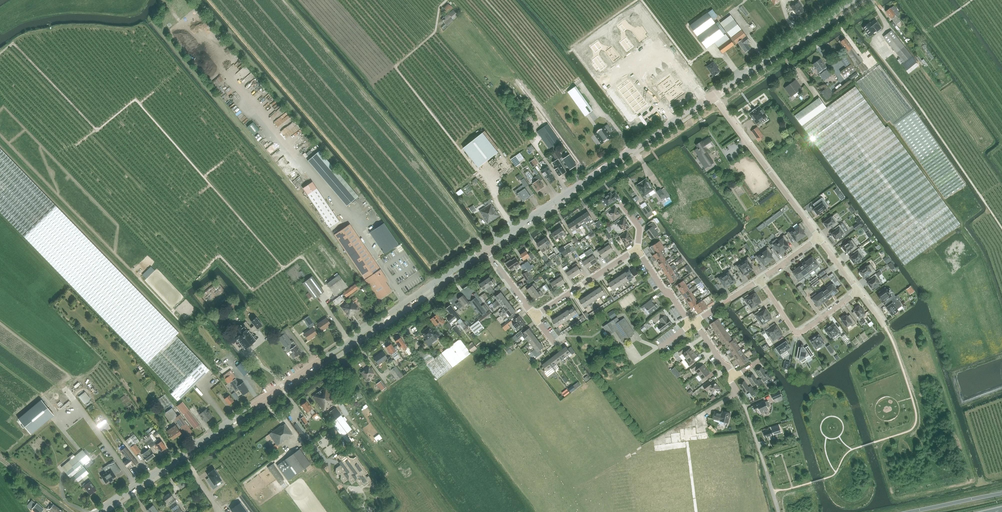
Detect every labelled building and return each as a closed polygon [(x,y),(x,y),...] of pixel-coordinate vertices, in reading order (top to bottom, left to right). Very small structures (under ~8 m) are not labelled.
[(802,15),(802,13),(805,11),(801,5),(799,1),(791,7),(798,16),(799,15),(800,16),(802,15)] [(886,11),(894,21),(891,23),(893,27),(901,21),(897,16),(900,14),(894,6),(891,8),(886,11)] [(710,9),(715,17),(719,15),(714,7),(710,9)] [(708,12),(708,13),(690,26),(707,48),(725,35),(708,12)] [(172,13),(163,19),(168,26),(177,19),(172,13)] [(721,23),(731,37),(742,29),(731,15),(721,23)] [(877,31),(881,28),(875,20),(871,23),(870,22),(863,28),(865,30),(864,30),(865,31),(868,34),(875,29),(877,31)] [(639,28),(633,32),(640,41),(645,37),(643,34),(645,32),(642,28),(640,29),(639,28)] [(750,48),(747,44),(751,42),(747,36),(742,30),(732,38),(736,44),(738,42),(746,52),(750,48)] [(900,30),(898,32),(900,35),(904,40),(907,38),(900,30)] [(884,37),(900,58),(898,60),(901,64),(902,63),(907,70),(917,63),(892,31),(884,37)] [(723,53),(726,51),(734,45),(730,39),(728,40),(725,36),(715,43),(723,53)] [(626,38),(620,42),(627,51),(633,47),(626,38)] [(853,61),(852,61),(856,67),(858,65),(864,73),(868,70),(862,62),(864,61),(859,55),(858,56),(845,38),(841,42),(845,48),(844,49),(853,61)] [(613,48),(607,53),(614,61),(620,57),(613,48)] [(843,56),(847,64),(851,61),(847,54),(843,56)] [(926,70),(928,69),(926,67),(928,65),(924,59),(922,60),(919,56),(917,57),(926,70)] [(595,63),(593,65),(596,69),(598,68),(601,71),(606,66),(600,58),(594,62),(595,63)] [(824,80),(832,74),(821,59),(813,64),(820,73),(819,74),(824,80)] [(714,62),(708,67),(714,76),(718,73),(717,72),(720,71),(714,62)] [(853,64),(841,73),(845,78),(857,70),(853,64)] [(880,64),(857,82),(887,122),(888,122),(890,120),(893,125),(896,128),(936,184),(946,198),(966,184),(957,171),(941,148),(919,117),(918,116),(914,110),(888,75),(880,64)] [(670,76),(664,81),(670,89),(676,84),(675,83),(670,76)] [(625,85),(625,86),(628,90),(634,86),(631,81),(630,82),(627,84),(625,85)] [(664,81),(658,85),(663,92),(664,93),(670,89),(664,81)] [(793,95),(802,88),(796,81),(787,87),(793,95)] [(676,84),(670,89),(677,97),(683,93),(677,86),(676,84)] [(568,92),(586,116),(594,110),(576,86),(568,92)] [(620,90),(619,90),(622,95),(628,90),(625,86),(624,86),(622,88),(620,90)] [(634,86),(628,90),(631,95),(637,90),(634,86)] [(945,203),(931,184),(888,126),(886,127),(856,86),(827,107),(819,98),(795,116),(802,125),(877,228),(905,265),(961,224),(945,203)] [(821,93),(827,100),(835,95),(829,87),(821,93)] [(670,89),(664,93),(665,95),(671,102),(677,97),(670,89)] [(628,90),(622,95),(625,99),(631,95),(628,90)] [(637,90),(631,95),(635,99),(641,95),(637,90)] [(631,95),(625,99),(629,104),(635,99),(631,95)] [(641,95),(635,99),(638,103),(644,99),(641,95)] [(276,117),(282,124),(287,120),(284,116),(289,113),(282,104),(281,104),(276,98),(272,101),(276,108),(270,112),(275,118),(276,117)] [(635,99),(629,104),(632,108),(638,103),(635,99)] [(644,99),(638,103),(642,108),(642,107),(644,106),(646,104),(648,104),(644,99)] [(638,103),(632,108),(636,113),(637,112),(639,110),(641,109),(642,108),(638,103)] [(766,117),(767,116),(759,107),(759,106),(755,109),(753,110),(753,111),(749,114),(757,124),(763,119),(763,120),(767,117),(766,117)] [(236,115),(243,123),(248,118),(241,110),(236,115)] [(548,124),(537,132),(549,149),(560,141),(548,124)] [(597,131),(594,134),(601,144),(605,141),(608,139),(609,140),(613,137),(609,132),(611,131),(610,129),(610,128),(608,125),(605,126),(602,128),(600,130),(599,128),(599,127),(596,130),(597,131)] [(759,141),(764,137),(757,127),(751,131),(759,141)] [(483,133),(463,148),(479,168),(498,152),(483,133)] [(714,145),(710,138),(703,142),(702,141),(696,145),(702,154),(697,157),(705,168),(713,163),(706,152),(705,151),(714,145)] [(204,375),(209,370),(177,336),(180,333),(0,148),(0,212),(174,391),(171,394),(178,401),(204,375)] [(309,157),(347,204),(359,194),(321,148),(309,157)] [(571,169),(576,165),(570,155),(564,159),(571,169)] [(515,156),(511,160),(515,165),(520,162),(515,156)] [(538,164),(535,159),(530,162),(534,167),(538,164)] [(558,159),(553,162),(557,168),(555,169),(559,176),(561,175),(566,172),(562,165),(561,165),(558,159)] [(552,182),(556,179),(548,167),(541,171),(546,178),(547,177),(550,182),(549,182),(551,185),(553,183),(552,182)] [(533,184),(538,191),(544,186),(540,181),(543,179),(539,174),(533,178),(536,182),(533,184)] [(643,184),(649,193),(651,196),(656,193),(647,179),(646,178),(646,179),(642,181),(643,183),(643,184)] [(464,185),(467,191),(473,187),(469,181),(464,185)] [(649,193),(643,184),(643,183),(642,181),(637,185),(636,185),(637,186),(644,196),(649,193)] [(303,188),(307,195),(330,228),(339,221),(317,188),(312,182),(303,188)] [(527,199),(529,198),(529,197),(534,194),(528,185),(520,191),(518,188),(514,191),(517,196),(518,195),(523,201),(527,199)] [(615,200),(619,197),(615,193),(612,195),(611,193),(603,199),(608,205),(615,200)] [(818,214),(829,206),(822,197),(813,204),(816,208),(814,209),(814,210),(814,211),(816,214),(817,214),(818,214)] [(493,214),(495,218),(500,215),(494,206),(494,207),(491,203),(489,200),(488,201),(488,202),(490,204),(486,207),(491,215),(493,214)] [(648,206),(642,209),(646,215),(652,211),(648,206)] [(488,223),(495,218),(493,214),(491,215),(486,207),(480,211),(488,223)] [(614,220),(621,215),(615,207),(612,210),(610,207),(606,211),(607,213),(609,212),(614,220)] [(592,219),(592,218),(588,212),(583,215),(590,226),(595,222),(592,219)] [(590,226),(583,215),(578,218),(582,225),(585,223),(588,227),(590,226)] [(772,216),(766,221),(768,224),(775,219),(772,216)] [(833,216),(829,219),(823,223),(826,227),(827,227),(828,228),(832,225),(833,227),(839,223),(833,216)] [(582,225),(578,218),(573,222),(577,229),(578,230),(580,232),(581,231),(582,231),(579,227),(582,225)] [(619,219),(614,222),(616,225),(617,224),(623,231),(630,226),(624,219),(621,221),(619,219)] [(600,220),(595,223),(598,228),(603,225),(600,220)] [(858,223),(853,226),(856,230),(860,227),(864,224),(861,220),(858,223)] [(577,229),(573,222),(568,225),(572,232),(576,230),(578,234),(580,232),(578,230),(577,229)] [(652,239),(659,234),(655,229),(657,227),(653,222),(648,226),(650,229),(646,231),(649,236),(649,235),(652,239)] [(384,254),(398,244),(384,223),(370,232),(384,254)] [(763,223),(757,228),(759,231),(766,226),(763,223)] [(806,235),(802,230),(804,228),(801,223),(798,225),(799,227),(795,230),(801,238),(806,235)] [(350,224),(334,234),(379,300),(392,291),(386,282),(388,280),(350,224)] [(846,232),(840,224),(834,228),(836,231),(832,234),(833,235),(832,236),(835,240),(838,237),(840,239),(842,237),(841,235),(846,232)] [(566,233),(562,227),(557,230),(561,236),(563,235),(564,237),(567,235),(566,233)] [(556,240),(561,236),(557,230),(552,234),(556,240)] [(801,238),(795,230),(791,233),(789,231),(787,233),(791,238),(793,236),(797,241),(801,238)] [(630,242),(633,240),(627,232),(620,237),(626,245),(625,246),(627,248),(632,245),(630,242)] [(782,236),(778,240),(781,245),(784,249),(785,249),(785,250),(789,246),(789,245),(788,244),(786,242),(788,240),(784,235),(782,236)] [(547,237),(542,240),(546,246),(549,245),(550,247),(553,246),(547,237)] [(584,238),(579,241),(584,248),(592,242),(589,238),(586,240),(584,238)] [(773,243),(771,245),(775,250),(777,248),(778,249),(780,252),(780,253),(785,250),(785,249),(784,249),(781,245),(778,240),(777,239),(772,242),(773,243)] [(858,247),(852,239),(848,243),(846,241),(844,243),(845,245),(841,247),(845,251),(846,252),(850,249),(852,251),(858,247)] [(546,246),(542,240),(537,244),(543,252),(545,251),(544,248),(546,246)] [(660,241),(655,244),(660,251),(664,248),(665,248),(660,241)] [(608,254),(614,251),(610,245),(610,244),(609,242),(605,244),(606,247),(604,248),(608,254)] [(655,254),(660,251),(655,244),(651,247),(655,254)] [(772,252),(768,246),(761,252),(769,262),(773,258),(770,254),(772,252)] [(554,249),(556,252),(549,257),(550,259),(558,254),(560,253),(556,247),(554,249)] [(608,254),(604,248),(602,249),(601,247),(597,250),(598,252),(599,251),(603,258),(608,254)] [(656,260),(663,255),(666,253),(665,251),(664,248),(660,251),(655,254),(653,256),(656,260)] [(864,256),(858,248),(853,252),(855,255),(851,258),(852,259),(851,260),(854,264),(857,261),(858,263),(861,261),(860,259),(864,256)] [(592,265),(598,261),(594,255),(593,252),(594,252),(592,249),(585,253),(588,258),(592,265)] [(527,251),(521,255),(524,260),(530,256),(532,259),(534,258),(531,253),(529,254),(527,251)] [(769,262),(761,252),(754,257),(758,262),(761,260),(764,265),(769,262)] [(559,258),(562,256),(560,253),(553,258),(558,265),(561,263),(557,258),(556,258),(558,257),(559,258)] [(667,257),(665,258),(663,255),(656,260),(659,265),(668,259),(667,257)] [(671,260),(670,257),(668,259),(659,265),(662,269),(669,264),(668,262),(671,260)] [(749,257),(741,261),(749,273),(753,270),(752,269),(753,269),(750,264),(752,262),(749,257)] [(808,262),(814,270),(819,267),(818,265),(819,264),(816,260),(815,261),(812,257),(809,260),(809,261),(808,262)] [(510,261),(506,264),(509,269),(510,268),(511,270),(520,264),(516,258),(510,262),(510,261)] [(540,263),(537,258),(529,263),(528,261),(524,264),(526,268),(529,271),(540,263)] [(592,265),(588,258),(586,260),(585,258),(581,260),(582,262),(583,262),(587,268),(592,265)] [(749,273),(741,261),(734,266),(738,272),(740,270),(744,275),(745,274),(745,275),(749,273)] [(809,274),(814,270),(808,262),(807,263),(806,262),(803,265),(808,272),(809,274)] [(576,275),(582,272),(578,266),(578,265),(577,263),(573,265),(574,268),(572,269),(576,275)] [(671,266),(669,264),(662,269),(665,274),(675,267),(676,267),(674,264),(671,266)] [(862,270),(859,272),(862,276),(863,276),(864,277),(868,274),(870,276),(876,271),(873,267),(870,264),(867,266),(865,268),(864,266),(861,268),(862,270)] [(803,275),(808,272),(803,265),(799,267),(799,268),(798,269),(803,275)] [(677,269),(675,267),(665,274),(668,278),(675,273),(674,271),(677,269)] [(576,275),(572,269),(570,270),(569,268),(565,271),(566,273),(567,273),(571,279),(576,275)] [(629,280),(630,282),(632,280),(631,279),(634,276),(633,275),(631,272),(630,269),(624,273),(629,280)] [(723,273),(731,285),(734,283),(734,282),(735,281),(731,276),(734,274),(730,269),(723,273)] [(805,277),(803,275),(798,269),(797,270),(797,269),(793,272),(795,275),(794,276),(797,280),(798,279),(799,281),(805,277)] [(527,280),(532,277),(528,271),(523,275),(527,280)] [(869,284),(868,285),(871,289),(874,286),(876,288),(879,286),(877,284),(882,281),(878,276),(881,274),(880,271),(876,274),(876,273),(870,277),(872,280),(868,283),(869,284)] [(677,272),(675,273),(668,278),(669,281),(669,282),(669,283),(670,283),(670,282),(671,283),(673,281),(675,283),(682,279),(677,272)] [(560,286),(566,282),(561,276),(562,276),(561,273),(557,276),(558,278),(556,280),(560,286)] [(624,273),(619,276),(623,283),(629,280),(624,273)] [(731,285),(723,273),(716,278),(719,284),(722,282),(725,287),(726,286),(727,287),(731,285)] [(336,296),(348,287),(339,274),(327,284),(336,296)] [(314,299),(324,292),(312,276),(303,283),(314,299)] [(620,285),(623,283),(619,276),(614,280),(618,287),(620,289),(622,287),(620,285)] [(490,277),(485,281),(492,292),(494,291),(491,286),(494,284),(490,277)] [(560,286),(556,280),(554,281),(553,279),(549,281),(550,284),(551,283),(555,289),(560,286)] [(618,287),(614,280),(609,283),(614,292),(616,291),(615,289),(618,287)] [(679,290),(687,285),(684,280),(676,285),(679,290)] [(492,292),(485,281),(480,284),(484,291),(487,288),(490,294),(492,292)] [(826,286),(832,295),(833,294),(834,294),(838,292),(835,288),(836,287),(833,284),(832,284),(831,282),(826,286)] [(348,296),(360,287),(356,283),(344,292),(348,296)] [(531,295),(537,290),(535,288),(538,287),(535,283),(532,285),(533,285),(527,290),(531,295)] [(682,294),(690,289),(688,287),(690,286),(689,284),(687,285),(679,290),(682,294)] [(831,296),(832,295),(826,286),(821,290),(822,292),(828,299),(831,296)] [(879,293),(878,294),(883,301),(886,299),(888,302),(896,295),(894,292),(892,294),(886,286),(878,292),(879,293)] [(601,287),(595,290),(600,297),(601,299),(603,297),(602,296),(605,294),(601,287)] [(685,299),(693,294),(690,289),(682,294),(685,299)] [(541,296),(543,294),(541,291),(539,292),(537,290),(531,295),(535,300),(541,295),(541,296)] [(600,297),(595,290),(590,294),(595,301),(596,302),(598,301),(597,299),(600,297)] [(499,302),(505,297),(501,292),(495,297),(498,300),(499,302)] [(824,301),(828,299),(822,292),(818,295),(822,302),(824,301)] [(747,305),(759,297),(758,297),(756,294),(755,294),(755,293),(750,297),(748,294),(743,298),(747,305)] [(821,303),(822,302),(818,295),(816,293),(811,297),(812,299),(812,300),(814,303),(815,303),(818,306),(822,303),(821,303)] [(595,301),(590,294),(585,297),(589,304),(590,304),(591,306),(593,304),(592,303),(595,301)] [(688,303),(696,298),(693,294),(685,299),(688,303)] [(460,301),(456,304),(460,308),(463,306),(467,303),(468,305),(470,304),(464,295),(458,299),(460,301)] [(503,306),(509,302),(505,297),(499,302),(501,304),(503,306)] [(585,297),(580,301),(585,309),(587,308),(586,306),(589,304),(585,297)] [(609,300),(604,304),(606,306),(614,301),(611,297),(608,298),(609,300)] [(759,297),(747,305),(752,312),(757,308),(756,306),(761,302),(760,301),(761,301),(759,297)] [(483,315),(487,313),(476,298),(472,301),(483,315)] [(653,302),(655,301),(653,298),(641,307),(643,309),(646,307),(650,313),(659,306),(657,303),(655,305),(653,302)] [(698,303),(699,303),(702,300),(702,299),(698,302),(696,298),(688,303),(691,308),(694,306),(698,303)] [(897,309),(902,306),(898,301),(897,302),(894,298),(887,303),(889,306),(886,307),(892,316),(899,311),(898,310),(897,309)] [(352,299),(348,302),(352,307),(349,309),(354,315),(361,310),(352,299)] [(698,303),(703,310),(708,307),(703,300),(702,300),(699,303),(698,303)] [(352,307),(348,302),(341,307),(349,318),(354,315),(349,309),(352,307)] [(501,315),(512,307),(509,302),(503,306),(504,308),(502,310),(503,311),(500,313),(501,315)] [(698,313),(703,310),(698,303),(694,306),(698,313)] [(447,308),(452,315),(447,319),(452,325),(457,321),(460,324),(463,322),(461,318),(451,305),(447,308)] [(855,311),(852,313),(861,325),(865,321),(863,318),(862,316),(865,314),(863,311),(864,311),(862,308),(861,309),(859,305),(855,308),(855,309),(854,310),(855,311)] [(568,310),(572,317),(578,313),(573,306),(568,310)] [(516,312),(512,307),(501,315),(503,317),(508,313),(510,316),(508,317),(510,320),(516,315),(514,313),(516,312)] [(758,321),(769,313),(767,310),(766,310),(765,309),(760,313),(759,310),(753,314),(758,321)] [(569,319),(572,317),(568,310),(563,314),(567,320),(568,320),(569,322),(570,321),(569,319)] [(487,313),(479,319),(483,323),(491,317),(493,315),(491,312),(490,311),(487,313)] [(587,319),(595,313),(594,311),(588,314),(587,312),(584,314),(587,319)] [(662,311),(652,319),(656,323),(660,320),(663,323),(658,326),(658,327),(656,328),(656,329),(658,331),(659,331),(661,330),(662,332),(672,324),(668,318),(668,319),(666,316),(666,315),(662,311)] [(769,313),(758,321),(763,328),(768,324),(766,322),(771,319),(771,318),(772,317),(769,313)] [(436,326),(439,324),(441,322),(443,324),(445,322),(441,317),(438,314),(431,320),(436,326)] [(563,314),(558,317),(562,324),(567,320),(563,314)] [(847,315),(845,316),(845,315),(841,318),(843,322),(842,323),(845,325),(847,327),(850,324),(852,326),(856,323),(850,314),(847,316),(847,315)] [(581,319),(576,322),(578,325),(586,319),(582,315),(579,317),(581,319)] [(515,322),(513,324),(518,330),(526,324),(520,316),(514,320),(515,322)] [(257,329),(262,325),(256,317),(251,321),(254,325),(251,328),(246,321),(234,331),(236,333),(234,335),(237,339),(236,340),(241,347),(240,348),(241,350),(243,349),(243,350),(249,345),(250,347),(253,345),(252,344),(257,339),(256,338),(258,337),(256,335),(255,336),(252,332),(257,329)] [(557,327),(562,324),(558,317),(553,320),(557,327)] [(609,335),(615,331),(622,342),(629,337),(630,337),(631,337),(633,335),(634,335),(634,334),(635,333),(625,318),(620,321),(617,317),(603,327),(609,335)] [(326,328),(331,324),(326,318),(318,324),(322,331),(326,328)] [(220,321),(222,323),(218,325),(224,332),(230,327),(223,319),(220,321)] [(502,325),(502,326),(504,328),(507,325),(508,325),(512,322),(510,319),(507,322),(506,323),(502,325)] [(714,329),(722,324),(719,319),(711,324),(714,329)] [(470,327),(477,336),(478,335),(479,336),(480,334),(479,333),(484,328),(478,320),(470,327)] [(830,326),(829,327),(828,327),(825,330),(832,340),(841,334),(834,323),(830,326)] [(717,334),(725,329),(722,324),(714,329),(717,334)] [(430,326),(422,332),(427,339),(425,341),(428,345),(431,342),(432,343),(438,339),(437,338),(440,335),(437,330),(434,332),(430,326)] [(769,337),(780,330),(777,326),(777,327),(776,326),(771,329),(769,326),(761,332),(762,335),(766,333),(769,337)] [(515,335),(518,339),(520,338),(523,341),(525,339),(527,338),(533,333),(534,332),(531,329),(531,330),(529,328),(528,329),(526,327),(515,335)] [(312,337),(317,334),(313,328),(304,334),(309,340),(312,338),(312,337)] [(720,339),(728,333),(725,329),(717,334),(720,339)] [(283,330),(276,335),(278,338),(289,352),(291,350),(293,353),(290,354),(293,358),(296,356),(301,352),(292,340),(291,341),(285,333),(283,330)] [(780,330),(769,337),(773,344),(779,341),(777,338),(782,335),(782,334),(782,333),(780,330)] [(533,333),(527,338),(530,343),(536,338),(533,333)] [(723,343),(726,342),(730,339),(731,339),(731,338),(728,333),(720,339),(723,343)] [(815,337),(814,338),(813,338),(810,341),(816,349),(825,343),(819,334),(815,337)] [(404,349),(407,347),(400,338),(395,341),(400,348),(402,346),(404,349)] [(536,338),(530,343),(534,347),(540,342),(536,338)] [(730,339),(731,339),(730,339),(726,342),(727,344),(727,345),(730,350),(738,345),(735,340),(732,341),(730,339)] [(776,347),(783,358),(788,355),(785,351),(791,348),(786,341),(776,347)] [(540,342),(534,347),(538,352),(544,347),(540,342)] [(473,343),(468,346),(472,351),(476,347),(473,343)] [(398,355),(396,352),(398,351),(395,347),(394,348),(391,344),(386,347),(391,354),(394,358),(398,355)] [(733,354),(741,349),(738,345),(730,350),(733,354)] [(566,346),(561,350),(566,357),(569,360),(571,359),(568,355),(571,353),(572,354),(575,352),(571,347),(568,349),(566,346)] [(803,346),(801,347),(799,347),(796,358),(799,359),(802,363),(807,360),(805,357),(809,355),(810,357),(814,355),(808,346),(805,348),(803,346)] [(683,360),(694,352),(691,348),(686,351),(684,349),(679,353),(681,355),(680,356),(683,360)] [(733,354),(728,358),(729,359),(734,356),(736,359),(744,354),(741,349),(733,354)] [(566,357),(561,350),(557,354),(561,360),(564,364),(566,363),(563,359),(566,357)] [(379,365),(388,358),(383,351),(374,357),(379,365)] [(694,352),(683,360),(682,361),(687,368),(694,363),(693,360),(697,357),(694,352)] [(561,360),(557,354),(552,357),(552,358),(557,364),(560,368),(561,366),(558,362),(561,360)] [(744,354),(736,359),(739,364),(740,364),(742,366),(750,361),(748,358),(747,359),(744,354)] [(552,358),(547,361),(555,371),(557,370),(554,366),(557,364),(552,358)] [(546,369),(543,371),(548,377),(555,371),(547,361),(542,365),(546,369)] [(236,366),(236,367),(244,376),(249,371),(242,362),(236,366)] [(699,375),(707,369),(703,364),(698,368),(697,366),(691,370),(693,372),(695,371),(699,375)] [(369,377),(374,374),(369,366),(361,372),(365,377),(365,379),(366,381),(367,381),(370,379),(370,378),(369,377)] [(390,370),(397,380),(403,376),(396,366),(390,370)] [(759,369),(756,371),(762,379),(764,382),(767,379),(772,377),(768,372),(766,373),(762,367),(761,367),(760,366),(758,368),(759,369)] [(707,369),(699,375),(696,377),(699,381),(700,381),(702,383),(707,379),(705,377),(710,373),(707,369)] [(231,370),(222,376),(224,379),(230,375),(233,373),(231,370)] [(759,386),(763,384),(760,379),(757,380),(753,374),(747,378),(753,386),(757,383),(759,386)] [(230,375),(224,379),(227,383),(233,379),(230,375)] [(236,379),(230,382),(236,392),(239,389),(243,395),(244,394),(249,391),(243,382),(239,384),(239,385),(238,383),(238,382),(236,379)] [(381,391),(386,387),(381,380),(376,384),(381,391)] [(713,394),(720,389),(714,381),(711,384),(709,381),(703,386),(706,390),(709,387),(713,394)] [(744,381),(739,384),(744,393),(748,390),(752,396),(756,393),(751,386),(749,387),(744,381)] [(333,403),(337,400),(327,386),(313,396),(324,411),(334,404),(333,403)] [(774,400),(783,396),(780,390),(771,394),(774,400)] [(85,393),(78,398),(84,405),(90,400),(85,393)] [(166,394),(158,399),(158,400),(165,410),(173,404),(166,394)] [(229,404),(234,401),(229,395),(224,399),(229,404)] [(35,431),(51,418),(54,415),(41,400),(18,419),(31,434),(35,431)] [(310,411),(312,414),(312,415),(311,415),(313,418),(318,415),(316,412),(315,413),(312,409),(307,401),(301,405),(307,413),(310,411)] [(767,407),(770,406),(767,401),(760,404),(759,403),(753,406),(756,411),(759,410),(761,413),(768,409),(767,407)] [(200,424),(183,402),(177,406),(194,428),(200,424)] [(172,407),(164,413),(170,422),(174,419),(177,423),(181,430),(183,428),(187,434),(188,435),(191,433),(192,432),(188,425),(180,414),(178,416),(172,407)] [(330,412),(336,419),(332,422),(342,435),(351,428),(335,408),(330,412)] [(205,422),(212,417),(206,409),(201,413),(199,411),(197,412),(205,422)] [(720,413),(714,412),(713,418),(720,420),(720,421),(728,423),(730,413),(723,411),(722,414),(720,414),(720,413)] [(106,421),(98,427),(100,430),(108,424),(106,421)] [(277,446),(293,434),(285,424),(282,426),(281,425),(269,434),(277,446)] [(655,443),(656,449),(687,445),(688,441),(690,441),(690,439),(694,440),(694,438),(699,438),(699,434),(709,433),(708,430),(700,429),(698,429),(697,424),(680,426),(681,429),(672,430),(671,434),(666,435),(667,441),(655,443)] [(173,439),(181,433),(176,425),(167,431),(173,439)] [(765,438),(769,436),(770,439),(774,438),(773,435),(773,434),(778,432),(776,426),(772,427),(773,429),(763,432),(765,438)] [(135,444),(139,441),(134,434),(125,440),(136,455),(141,451),(135,444)] [(143,438),(146,442),(147,444),(153,440),(148,434),(143,438)] [(161,451),(166,448),(161,441),(160,442),(158,439),(155,441),(157,444),(156,444),(161,451)] [(126,447),(122,450),(128,459),(133,466),(138,463),(126,447)] [(302,447),(286,458),(277,465),(288,480),(311,464),(302,452),(304,451),(302,447)] [(83,449),(68,461),(61,467),(69,477),(70,478),(75,484),(89,473),(83,466),(91,459),(83,449)] [(147,462),(155,456),(150,449),(142,455),(147,462)] [(355,461),(358,459),(356,457),(354,458),(351,457),(346,453),(344,455),(343,452),(338,456),(344,464),(346,463),(350,468),(357,463),(355,461)] [(363,484),(364,486),(369,482),(372,485),(373,485),(372,484),(374,482),(369,475),(367,476),(366,474),(368,473),(358,459),(355,461),(357,463),(350,468),(346,463),(344,464),(344,465),(342,467),(341,464),(336,468),(335,472),(337,474),(341,475),(340,478),(344,483),(348,480),(352,485),(356,481),(360,486),(363,484)] [(114,461),(110,464),(113,468),(111,469),(106,472),(101,475),(103,478),(101,479),(104,483),(105,482),(106,483),(110,481),(110,482),(110,481),(113,480),(113,479),(112,479),(116,477),(116,476),(115,474),(116,473),(117,474),(120,471),(114,461)] [(273,468),(270,470),(279,483),(283,480),(273,468)] [(210,477),(207,480),(213,489),(217,487),(215,484),(221,480),(214,469),(209,472),(210,474),(208,475),(210,477)] [(90,495),(96,490),(89,480),(83,485),(90,495)] [(222,506),(239,494),(236,488),(232,490),(231,487),(216,497),(222,506)] [(169,506),(173,511),(179,507),(176,503),(178,502),(176,500),(170,493),(163,497),(169,505),(169,506)] [(30,509),(35,503),(32,500),(27,506),(30,509)] [(231,510),(233,511),(248,511),(240,502),(237,505),(234,507),(231,510)] [(44,510),(37,503),(31,509),(35,511),(42,511),(44,510)]
